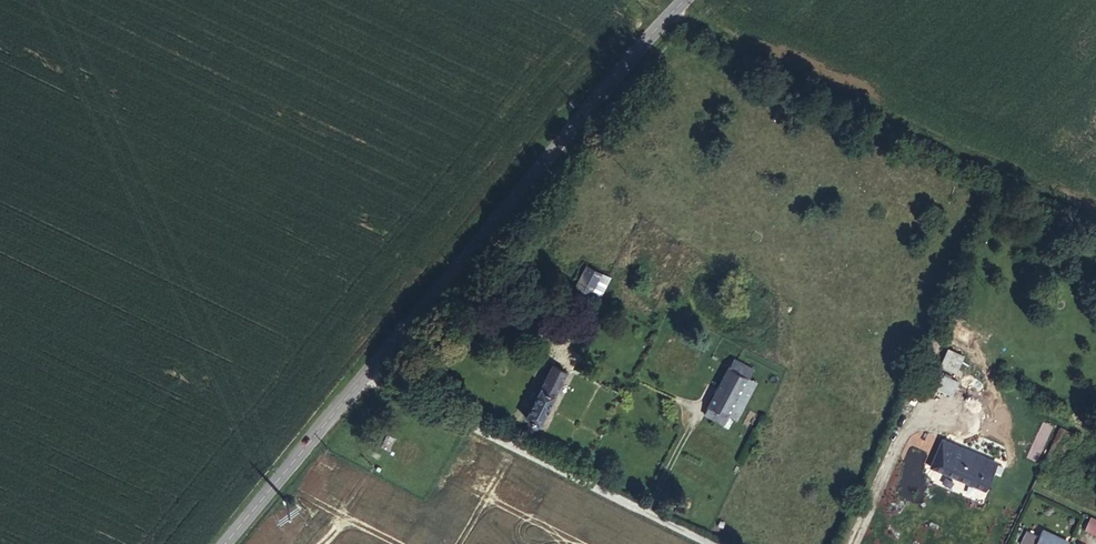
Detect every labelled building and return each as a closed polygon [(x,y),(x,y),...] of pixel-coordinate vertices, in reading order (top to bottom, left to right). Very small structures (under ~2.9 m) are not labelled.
[(596,305),(610,273),(584,262),(570,294),(596,305)] [(528,409),(521,422),(534,428),(540,415),(533,410),(562,346),(548,340),(522,396),(528,409)] [(949,346),(941,363),(956,370),(964,353),(949,346)] [(712,401),(717,394),(727,375),(732,366),(716,357),(697,393),(712,401)] [(928,383),(952,394),(959,380),(934,369),(928,383)] [(728,399),(738,381),(727,375),(717,394),(728,399)] [(381,448),(394,452),(398,437),(385,434),(381,448)] [(978,464),(941,448),(936,462),(971,479),(978,464)] [(1085,502),(1079,516),(1095,524),(1095,508),(1085,502)] [(1038,522),(1030,542),(1034,543),(1062,543),(1067,533),(1038,522)]
